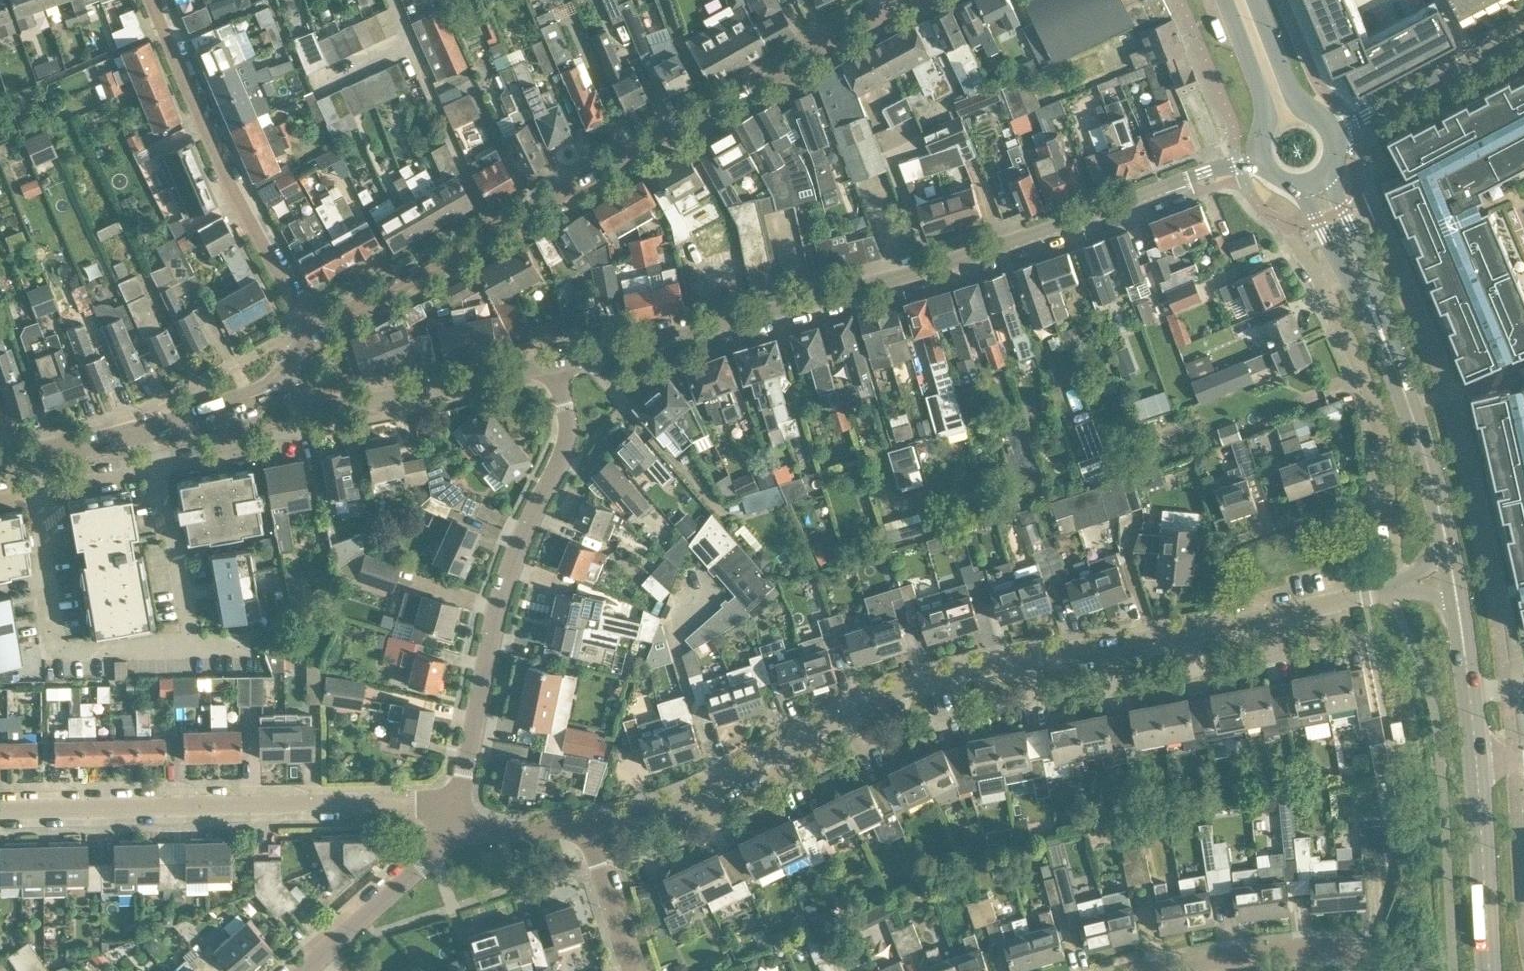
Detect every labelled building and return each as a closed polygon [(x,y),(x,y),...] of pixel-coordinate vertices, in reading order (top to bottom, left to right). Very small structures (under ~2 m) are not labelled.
[(0,36),(14,31),(9,18),(10,18),(4,0),(0,0),(0,35),(0,36)] [(16,16),(17,15),(22,28),(35,23),(31,10),(43,6),(41,0),(11,0),(16,16)] [(208,3),(214,18),(235,10),(231,0),(216,0),(208,3)] [(249,4),(247,0),(233,0),(237,10),(249,4)] [(617,3),(616,0),(603,0),(612,23),(624,18),(617,3)] [(617,3),(624,18),(640,58),(649,53),(654,63),(653,64),(669,94),(692,82),(668,38),(650,43),(632,0),(625,0),(617,3)] [(684,40),(698,66),(708,83),(768,49),(754,23),(753,24),(742,4),(745,2),(744,0),(727,0),(730,9),(731,9),(733,12),(684,40)] [(754,23),(768,49),(768,48),(794,33),(776,0),(749,0),(754,8),(756,7),(762,19),(754,23)] [(956,6),(964,24),(974,45),(984,40),(986,44),(988,43),(993,53),(1001,49),(987,21),(977,0),(968,0),(956,6)] [(987,21),(1002,14),(1009,28),(1021,22),(1014,8),(1015,8),(1011,1),(1011,0),(977,0),(987,21)] [(1122,0),(1026,0),(1036,21),(1055,59),(1056,61),(1101,39),(1102,41),(1136,28),(1122,0)] [(1136,28),(1171,14),(1164,0),(1142,0),(1141,0),(1140,0),(1122,0),(1136,28)] [(1327,47),(1323,49),(1331,68),(1343,63),(1360,94),(1457,43),(1438,7),(1367,44),(1348,0),(1307,0),(1327,47)] [(1460,17),(1464,25),(1477,18),(1473,10),(1486,3),(1490,11),(1503,5),(1500,0),(1451,0),(1460,17)] [(85,3),(73,7),(78,22),(89,18),(85,3)] [(260,28),(274,22),(267,5),(253,10),(260,28)] [(205,6),(182,16),(188,32),(207,24),(212,22),(205,6)] [(78,22),(73,7),(62,10),(67,26),(78,22)] [(134,8),(120,14),(125,26),(112,31),(117,46),(145,35),(134,8)] [(545,37),(560,66),(578,109),(585,128),(587,127),(588,129),(591,131),(598,128),(600,125),(599,122),(608,119),(600,100),(595,87),(593,82),(585,86),(567,44),(551,8),(535,15),(545,37)] [(952,8),(916,25),(931,57),(946,49),(951,60),(968,96),(990,88),(978,64),(952,8)] [(440,9),(410,22),(436,80),(466,66),(440,9)] [(375,13),(363,19),(374,41),(386,36),(375,13)] [(1173,19),(1155,26),(1142,31),(1148,46),(1130,53),(1136,68),(1166,56),(1181,94),(1199,86),(1173,19)] [(232,21),(191,38),(207,75),(245,59),(244,58),(255,53),(244,28),(236,32),(232,21)] [(1055,59),(1036,21),(1023,27),(1042,65),(1055,59)] [(351,24),(340,29),(351,52),(363,47),(351,24)] [(915,24),(883,41),(898,73),(897,73),(898,74),(912,66),(926,95),(945,86),(915,24)] [(340,29),(329,36),(339,58),(351,52),(340,29)] [(612,86),(616,92),(625,110),(647,98),(631,65),(623,69),(605,29),(591,36),(612,86)] [(292,39),(306,73),(328,63),(318,40),(313,30),(292,39)] [(560,66),(545,37),(531,44),(544,73),(560,66)] [(99,74),(104,85),(117,80),(118,83),(132,77),(158,67),(147,41),(122,51),(128,66),(114,72),(112,69),(99,74)] [(842,63),(857,94),(858,94),(898,74),(897,73),(898,73),(883,41),(842,63)] [(497,71),(498,70),(505,84),(499,94),(502,102),(500,105),(504,113),(508,113),(516,129),(503,135),(521,171),(543,161),(523,120),(534,115),(520,85),(511,64),(511,65),(506,52),(492,59),(497,71)] [(245,59),(207,75),(218,101),(269,79),(294,68),(290,59),(268,66),(267,64),(255,69),(250,57),(245,59)] [(525,58),(511,64),(520,85),(534,115),(546,144),(555,141),(556,143),(559,144),(566,141),(568,138),(567,136),(570,134),(562,116),(557,102),(550,87),(540,92),(534,79),(525,58)] [(49,67),(50,67),(48,68),(45,60),(30,67),(36,81),(65,69),(62,61),(49,67)] [(397,61),(385,67),(396,90),(408,85),(397,61)] [(817,76),(816,76),(834,128),(852,119),(845,100),(857,94),(842,63),(817,76)] [(1152,63),(1143,66),(1147,75),(1148,75),(1158,103),(1157,103),(1177,157),(1196,150),(1185,120),(1178,123),(1164,85),(1161,86),(1152,63)] [(1134,70),(1123,74),(1118,76),(1121,84),(1147,75),(1143,66),(1134,70)] [(158,67),(132,77),(143,104),(169,93),(158,67)] [(374,72),(363,78),(376,104),(387,99),(374,72)] [(1014,77),(1016,81),(1028,112),(1036,109),(1041,107),(1027,72),(1014,77)] [(1442,116),(1446,122),(1438,126),(1435,120),(1390,144),(1406,175),(1412,172),(1414,175),(1389,186),(1427,278),(1434,275),(1437,283),(1431,286),(1469,377),(1500,364),(1507,388),(1475,395),(1520,595),(1519,595),(1523,618),(1523,294),(1488,209),(1482,212),(1478,203),(1485,200),(1480,190),(1523,166),(1523,72),(1442,116)] [(352,83),(364,110),(376,104),(363,78),(352,83)] [(273,90),(269,79),(218,101),(230,127),(255,115),(249,100),(265,94),(273,90)] [(1110,79),(1098,84),(1100,90),(1113,85),(1110,79)] [(117,80),(104,85),(108,96),(121,91),(118,83),(117,80)] [(1028,112),(1016,81),(1002,87),(1014,117),(1026,112),(1026,113),(1028,112)] [(456,84),(437,93),(452,127),(478,115),(468,93),(462,96),(456,84)] [(990,88),(968,96),(955,102),(960,114),(1001,97),(996,85),(990,88)] [(351,111),(340,88),(328,94),(338,117),(351,111)] [(316,100),(312,90),(303,94),(316,120),(323,117),(316,100)] [(792,99),(799,118),(810,147),(809,147),(814,161),(821,191),(837,185),(822,144),(830,141),(824,127),(830,125),(823,106),(818,108),(812,92),(792,99)] [(169,93),(143,104),(154,130),(180,119),(169,93)] [(880,149),(858,94),(857,94),(845,100),(852,119),(834,128),(854,179),(886,167),(880,149)] [(914,114),(906,95),(882,108),(891,126),(914,114)] [(1041,107),(1036,109),(1043,129),(1069,196),(1087,189),(1080,171),(1075,158),(1068,161),(1060,137),(1057,131),(1047,136),(1040,120),(1064,110),(1060,99),(1041,107)] [(776,102),(757,112),(772,139),(786,163),(792,174),(789,174),(795,204),(803,202),(818,200),(814,185),(806,165),(799,153),(808,148),(799,124),(793,107),(784,112),(781,111),(776,102)] [(1097,152),(1085,156),(1088,165),(1094,184),(1113,177),(1114,180),(1132,173),(1113,118),(1112,119),(1107,108),(1105,103),(1096,106),(1098,111),(1103,123),(1102,123),(1103,125),(1089,130),(1097,152)] [(1148,133),(1152,145),(1158,164),(1177,157),(1157,103),(1146,107),(1155,131),(1148,133)] [(1118,104),(1107,108),(1112,119),(1113,118),(1132,173),(1152,166),(1141,136),(1133,138),(1125,115),(1122,116),(1118,104)] [(772,139),(757,112),(734,125),(750,152),(757,148),(770,171),(786,163),(772,139)] [(255,115),(230,127),(241,152),(266,141),(291,131),(286,120),(273,126),(272,122),(260,127),(255,115)] [(921,131),(931,152),(957,144),(964,160),(977,155),(960,115),(921,131)] [(484,125),(468,130),(473,146),(489,140),(484,125)] [(708,159),(703,161),(713,179),(718,188),(723,185),(734,179),(732,176),(756,163),(750,152),(734,125),(710,139),(718,153),(708,159)] [(23,139),(35,166),(57,156),(46,129),(23,139)] [(158,140),(153,129),(138,136),(136,132),(127,137),(134,152),(146,146),(158,140)] [(1043,129),(1032,133),(1037,146),(1041,157),(1034,160),(1038,172),(1043,184),(1049,203),(1069,196),(1043,129)] [(266,141),(241,152),(252,179),(257,187),(274,178),(290,169),(286,163),(278,168),(273,156),(285,151),(284,147),(296,142),(291,131),(266,141)] [(189,140),(156,154),(169,186),(202,172),(189,140)] [(446,142),(431,151),(441,175),(432,180),(452,215),(472,204),(456,174),(459,172),(446,142)] [(931,152),(919,156),(925,175),(965,162),(964,160),(957,144),(931,152)] [(1018,201),(1023,213),(1044,205),(1037,186),(1021,144),(1009,149),(1015,164),(999,170),(1011,204),(1018,201)] [(146,146),(134,152),(139,162),(151,157),(146,146)] [(340,158),(334,146),(314,157),(320,169),(340,158)] [(494,149),(468,163),(474,176),(491,205),(517,190),(494,149)] [(688,154),(658,171),(667,185),(668,188),(674,198),(674,197),(677,203),(682,213),(701,203),(696,194),(707,188),(698,171),(688,154)] [(925,175),(919,156),(899,163),(906,181),(925,175)] [(407,163),(399,168),(433,227),(452,215),(432,180),(425,167),(413,174),(407,163)] [(770,171),(763,175),(774,196),(778,210),(795,205),(795,204),(789,174),(792,174),(786,163),(770,171)] [(405,203),(396,209),(413,238),(433,227),(399,168),(398,168),(402,175),(392,181),(405,203)] [(290,169),(274,178),(284,196),(300,187),(290,169)] [(202,172),(169,186),(183,218),(216,203),(202,172)] [(40,191),(35,178),(20,184),(25,197),(40,191)] [(274,178),(257,187),(267,205),(284,196),(274,178)] [(643,179),(619,193),(632,216),(656,202),(643,179)] [(366,187),(357,192),(363,204),(372,198),(366,187)] [(973,187),(945,195),(955,224),(982,215),(973,187)] [(327,190),(318,194),(323,202),(315,206),(331,235),(330,236),(346,264),(364,254),(334,200),(333,201),(327,190)] [(116,198),(121,211),(136,205),(131,192),(116,198)] [(632,216),(619,193),(595,207),(608,230),(632,216)] [(343,195),(334,200),(364,254),(380,245),(366,218),(358,222),(343,195)] [(918,204),(921,213),(927,233),(955,224),(945,195),(918,204)] [(413,238),(396,209),(389,197),(369,209),(370,212),(392,250),(413,238)] [(727,205),(732,213),(739,226),(747,270),(752,291),(776,284),(754,199),(727,205)] [(677,203),(665,210),(673,224),(676,243),(694,233),(682,213),(677,203)] [(1201,203),(1176,212),(1190,248),(1204,243),(1200,233),(1211,229),(1201,203)] [(301,216),(296,218),(328,274),(346,264),(330,236),(327,237),(313,212),(302,218),(301,216)] [(1176,212),(1151,221),(1158,240),(1161,248),(1173,243),(1174,246),(1172,247),(1175,255),(1185,251),(1185,250),(1190,248),(1176,212)] [(236,241),(221,215),(198,228),(211,255),(221,250),(236,241)] [(579,216),(555,230),(566,247),(572,258),(585,250),(595,266),(594,266),(599,297),(620,293),(613,258),(612,249),(610,241),(597,249),(589,234),(579,216)] [(296,239),(288,243),(310,284),(328,274),(296,218),(288,223),(296,239)] [(118,219),(96,230),(100,240),(123,229),(118,219)] [(179,219),(169,224),(175,236),(176,239),(187,234),(179,219)] [(693,285),(697,304),(717,299),(716,296),(727,294),(724,280),(729,279),(728,274),(747,270),(739,226),(713,231),(718,257),(694,262),(699,284),(693,285)] [(1128,230),(1109,237),(1116,256),(1130,294),(1132,299),(1150,292),(1145,277),(1135,249),(1128,230)] [(1235,257),(1259,247),(1254,233),(1229,242),(1235,257)] [(1211,238),(1217,254),(1228,250),(1222,234),(1211,238)] [(10,249),(19,246),(15,235),(6,238),(10,249)] [(641,239),(644,251),(658,249),(657,243),(663,242),(662,235),(641,239)] [(170,285),(193,273),(176,239),(175,236),(155,246),(164,264),(151,271),(180,333),(189,350),(207,341),(192,310),(184,314),(170,285)] [(838,268),(833,245),(831,238),(816,241),(823,272),(838,268)] [(1107,270),(1115,267),(1105,238),(1084,246),(1094,274),(1089,275),(1099,302),(1104,300),(1116,296),(1107,270)] [(641,239),(629,241),(631,254),(644,251),(641,239)] [(213,302),(228,330),(272,306),(236,241),(221,250),(241,287),(213,302)] [(838,268),(854,265),(848,241),(833,245),(838,268)] [(526,246),(503,258),(518,285),(540,274),(535,264),(526,246)] [(658,249),(644,251),(647,264),(653,287),(659,313),(686,307),(681,288),(680,281),(673,283),(666,284),(663,272),(660,260),(658,249)] [(634,267),(647,264),(644,251),(631,254),(634,267)] [(1068,251),(1038,262),(1059,323),(1063,321),(1062,317),(1069,315),(1059,288),(1079,282),(1068,251)] [(1165,254),(1151,259),(1160,282),(1161,281),(1165,291),(1194,279),(1201,277),(1195,263),(1172,272),(1165,254)] [(503,258),(481,270),(496,297),(518,285),(503,258)] [(122,259),(113,263),(119,276),(128,272),(122,259)] [(1055,318),(1042,281),(1036,263),(1013,270),(1023,299),(1019,300),(1028,325),(1031,326),(1055,318)] [(1272,265),(1254,273),(1221,287),(1227,301),(1241,294),(1249,312),(1286,296),(1272,265)] [(1025,331),(1015,302),(1016,302),(1006,273),(984,280),(994,310),(1003,307),(1021,359),(1036,354),(1027,330),(1025,331)] [(472,292),(464,279),(455,284),(462,298),(472,292)] [(1165,291),(1158,293),(1160,297),(1165,314),(1175,310),(1202,299),(1194,279),(1165,291)] [(979,281),(956,288),(962,307),(966,320),(973,318),(981,346),(982,350),(986,349),(992,368),(1004,364),(997,341),(989,313),(988,313),(985,301),(979,281)] [(48,282),(26,290),(35,316),(57,307),(48,282)] [(95,311),(92,304),(83,284),(70,289),(79,311),(82,310),(85,315),(95,311)] [(462,298),(455,284),(445,290),(452,303),(462,298)] [(625,293),(627,300),(631,320),(659,313),(652,287),(625,293)] [(961,319),(960,319),(951,290),(928,297),(937,327),(949,323),(960,359),(957,360),(965,384),(979,379),(961,319)] [(144,294),(126,301),(143,338),(145,336),(159,364),(178,355),(165,326),(161,329),(144,294)] [(928,297),(906,303),(912,322),(916,335),(922,333),(940,392),(925,396),(938,438),(968,429),(937,327),(928,297)] [(93,303),(92,304),(95,311),(99,321),(116,361),(124,379),(144,371),(126,328),(132,325),(122,303),(114,306),(108,304),(100,303),(95,305),(93,303)] [(393,367),(391,362),(415,352),(410,338),(418,336),(419,342),(423,362),(437,359),(435,350),(431,332),(430,324),(427,314),(421,303),(376,327),(377,330),(366,333),(345,344),(358,378),(381,374),(393,367)] [(463,307),(467,323),(474,354),(498,348),(515,345),(499,316),(492,317),(479,320),(475,304),(463,307)] [(897,305),(878,311),(893,363),(913,357),(903,325),(897,305)] [(442,321),(430,324),(431,332),(435,350),(447,348),(449,359),(474,354),(467,323),(463,307),(452,310),(456,325),(443,328),(442,321)] [(878,311),(859,316),(864,335),(875,368),(893,363),(878,311)] [(1274,318),(1262,324),(1272,348),(1303,335),(1293,311),(1274,318)] [(550,323),(540,326),(543,339),(564,334),(562,319),(560,313),(548,316),(550,323)] [(586,313),(562,319),(564,334),(589,329),(586,313)] [(63,318),(67,329),(80,364),(83,363),(94,391),(114,383),(103,354),(95,357),(82,323),(75,326),(70,315),(63,318)] [(851,318),(829,324),(838,357),(846,355),(855,383),(872,378),(863,348),(861,349),(858,337),(857,337),(851,318)] [(1230,325),(1235,337),(1251,331),(1247,319),(1230,325)] [(28,359),(38,356),(44,374),(35,377),(39,388),(45,407),(66,400),(44,337),(43,337),(37,321),(24,325),(19,334),(28,359)] [(1179,321),(1169,325),(1178,347),(1188,343),(1179,321)] [(540,326),(529,328),(532,341),(543,339),(540,326)] [(1069,348),(1082,342),(1076,326),(1062,331),(1069,348)] [(819,327),(793,334),(808,385),(818,382),(825,405),(840,401),(824,346),(819,327)] [(2,386),(10,416),(31,410),(23,377),(20,378),(15,360),(10,362),(0,333),(0,386),(2,386)] [(56,333),(44,337),(66,400),(86,394),(76,363),(67,366),(56,333)] [(1272,348),(1245,359),(1251,374),(1278,362),(1283,373),(1295,368),(1314,360),(1303,335),(1272,348)] [(776,339),(757,344),(773,404),(779,421),(789,418),(784,401),(785,401),(782,387),(789,385),(785,370),(782,358),(776,339)] [(757,344),(737,350),(743,369),(746,382),(753,380),(761,408),(762,407),(769,430),(780,426),(778,421),(779,421),(773,404),(757,344)] [(737,385),(733,373),(726,354),(707,361),(728,419),(740,415),(730,388),(737,385)] [(1115,359),(1121,375),(1136,370),(1130,354),(1115,359)] [(1190,360),(1197,379),(1214,372),(1208,354),(1190,360)] [(728,419),(707,361),(687,368),(694,387),(699,399),(706,396),(716,423),(728,419)] [(1203,401),(1239,386),(1230,366),(1214,372),(1197,379),(1194,380),(1203,401)] [(688,400),(670,378),(653,392),(693,441),(710,433),(693,398),(688,400)] [(653,392),(636,406),(639,409),(637,411),(643,418),(644,416),(658,432),(665,426),(684,449),(693,441),(653,392)] [(1146,399),(1135,403),(1140,418),(1151,414),(1146,399)] [(1347,415),(1341,400),(1318,408),(1319,410),(1324,423),(1347,415)] [(834,404),(836,410),(829,412),(835,432),(852,426),(845,407),(844,401),(834,404)] [(458,425),(482,454),(508,434),(484,404),(458,425)] [(1324,426),(1324,423),(1319,410),(1293,419),(1299,435),(1309,431),(1324,426)] [(929,418),(916,421),(921,437),(933,434),(929,418)] [(1299,435),(1293,419),(1276,424),(1289,464),(1281,466),(1291,496),(1316,488),(1306,458),(1301,442),(1299,435)] [(914,435),(909,422),(892,427),(896,441),(914,435)] [(1238,423),(1220,429),(1225,444),(1232,442),(1243,438),(1238,423)] [(1079,461),(1085,477),(1111,468),(1098,430),(1081,436),(1089,457),(1079,461)] [(615,448),(629,463),(637,472),(648,464),(666,485),(675,477),(648,446),(635,431),(615,448)] [(508,434),(482,454),(505,483),(531,462),(508,434)] [(933,435),(916,440),(923,463),(940,458),(933,435)] [(1232,483),(1217,488),(1227,517),(1257,507),(1248,478),(1259,474),(1247,437),(1243,438),(1232,442),(1240,466),(1228,469),(1232,483)] [(1331,450),(1321,453),(1313,438),(1301,442),(1306,458),(1316,488),(1341,480),(1331,450)] [(365,447),(369,467),(372,479),(403,473),(405,484),(413,482),(413,484),(427,481),(426,478),(427,479),(426,471),(425,473),(422,458),(401,462),(397,441),(365,447)] [(913,443),(889,451),(899,487),(913,484),(910,472),(920,469),(913,443)] [(1208,458),(1206,451),(1194,454),(1198,467),(1205,465),(1208,458)] [(338,453),(322,456),(330,501),(359,496),(356,481),(352,482),(349,467),(347,454),(339,456),(338,453)] [(615,498),(611,501),(624,516),(626,517),(636,509),(642,516),(653,507),(624,474),(611,459),(594,474),(615,498)] [(302,460),(264,467),(267,489),(268,488),(279,551),(293,548),(286,510),(310,506),(302,460)] [(426,471),(427,479),(430,494),(451,477),(438,461),(426,471)] [(789,463),(775,468),(781,483),(794,479),(789,463)] [(1143,472),(1148,489),(1164,483),(1158,467),(1143,472)] [(230,471),(214,474),(226,538),(241,535),(241,534),(262,530),(260,520),(261,520),(259,505),(261,505),(259,493),(257,493),(254,479),(253,479),(251,469),(230,472),(230,471)] [(757,475),(761,490),(777,485),(772,471),(757,475)] [(177,492),(179,502),(179,507),(177,507),(179,520),(182,519),(185,537),(186,536),(187,544),(208,540),(208,541),(226,538),(214,474),(197,477),(197,478),(176,482),(178,492),(177,492)] [(743,476),(733,480),(739,494),(749,489),(743,476)] [(1125,490),(1132,511),(1143,508),(1136,486),(1133,476),(1121,479),(1125,490)] [(451,477),(430,494),(451,503),(450,505),(451,506),(474,516),(481,500),(463,492),(451,477)] [(780,484),(789,503),(808,494),(801,477),(794,479),(781,483),(780,484)] [(1121,479),(1110,483),(1120,515),(1132,511),(1125,490),(1121,479)] [(1073,514),(1078,529),(1120,515),(1110,483),(1052,501),(1057,519),(1073,514)] [(761,490),(742,495),(747,513),(785,502),(780,484),(777,485),(761,490)] [(1018,492),(1020,498),(1024,509),(1051,501),(1049,493),(1031,498),(1028,489),(1018,492)] [(83,505),(69,508),(76,546),(82,545),(85,562),(79,563),(80,568),(80,585),(83,585),(86,603),(86,621),(89,621),(92,636),(153,625),(150,610),(153,609),(147,593),(144,574),(147,574),(141,557),(140,552),(133,554),(131,537),(137,536),(131,497),(116,500),(114,493),(82,499),(83,505)] [(430,496),(419,505),(446,518),(451,506),(450,505),(430,496)] [(577,525),(595,532),(609,538),(615,523),(620,525),(624,516),(611,501),(606,506),(587,498),(577,525)] [(1024,509),(1020,498),(992,506),(995,518),(1007,514),(1024,509)] [(1033,508),(1021,512),(1025,524),(1037,521),(1033,508)] [(1139,532),(1134,549),(1148,550),(1194,555),(1197,529),(1199,511),(1165,508),(1163,526),(1162,534),(1139,532)] [(10,575),(31,571),(29,560),(30,560),(28,546),(31,546),(28,533),(25,534),(23,519),(22,519),(20,509),(0,513),(0,577),(10,575)] [(688,512),(675,523),(687,537),(700,525),(688,512)] [(751,615),(749,609),(774,586),(776,584),(752,558),(745,549),(732,535),(712,513),(690,543),(711,566),(711,565),(736,594),(686,638),(694,648),(751,615)] [(890,522),(896,539),(925,528),(919,514),(910,517),(911,522),(901,526),(898,519),(890,522)] [(434,560),(445,565),(463,573),(471,556),(467,554),(478,531),(452,520),(434,560)] [(744,525),(732,535),(745,549),(752,558),(763,548),(764,547),(744,525)] [(273,535),(258,538),(260,546),(265,545),(274,544),(273,535)] [(666,556),(680,568),(690,543),(683,535),(663,554),(666,556)] [(1068,577),(1062,558),(1059,549),(1057,543),(1055,544),(1052,537),(1043,540),(1045,548),(1056,580),(1068,577)] [(560,568),(578,575),(595,582),(606,554),(595,550),(595,549),(590,547),(571,539),(560,568)] [(274,544),(265,545),(268,559),(276,557),(274,544)] [(249,548),(209,555),(210,567),(211,567),(213,577),(253,570),(249,548)] [(821,564),(827,561),(820,548),(814,551),(821,564)] [(1038,563),(1014,571),(1027,614),(1052,606),(1045,584),(1056,580),(1045,548),(1034,551),(1038,563)] [(1148,550),(1148,556),(1146,576),(1174,579),(1173,588),(1191,589),(1194,555),(1148,550)] [(1087,558),(1092,572),(1093,572),(1103,603),(1128,595),(1118,565),(1121,564),(1117,552),(1089,562),(1087,558)] [(390,587),(397,567),(366,556),(359,576),(390,587)] [(666,556),(651,573),(671,591),(680,568),(666,556)] [(1068,580),(1073,592),(1079,611),(1103,603),(1093,572),(1092,572),(1087,558),(1074,563),(1078,577),(1068,580)] [(966,583),(942,591),(954,633),(980,626),(973,604),(984,600),(975,572),(976,572),(973,563),(961,567),(963,575),(966,583)] [(295,567),(285,570),(286,574),(288,587),(299,585),(295,567)] [(976,572),(975,572),(984,600),(995,597),(1003,622),(1027,614),(1014,571),(990,578),(987,568),(976,572)] [(253,570),(213,577),(212,577),(214,589),(215,589),(217,599),(256,592),(253,570)] [(329,572),(314,575),(316,587),(330,576),(329,572)] [(671,591),(651,573),(642,583),(658,598),(652,612),(662,616),(664,603),(665,601),(662,599),(670,591),(671,592),(671,591)] [(901,586),(903,595),(912,624),(924,621),(930,641),(954,633),(942,591),(918,599),(913,583),(901,586)] [(774,586),(749,609),(751,615),(753,619),(773,601),(772,600),(780,592),(774,586)] [(288,587),(276,589),(273,590),(275,603),(291,600),(288,587)] [(433,628),(448,632),(456,605),(410,592),(407,591),(399,619),(414,623),(429,627),(428,629),(433,630),(433,628)] [(256,592),(217,599),(216,599),(218,611),(219,611),(221,623),(260,616),(256,592)] [(558,593),(553,617),(597,627),(620,633),(624,618),(600,613),(604,599),(596,596),(576,592),(575,597),(558,593)] [(14,616),(12,606),(13,606),(11,594),(0,596),(0,619),(14,616)] [(873,624),(872,624),(882,655),(907,648),(901,628),(912,624),(903,595),(892,599),(893,603),(869,610),(873,624)] [(664,603),(662,616),(663,617),(665,618),(671,606),(664,603)] [(662,616),(652,612),(645,609),(638,638),(653,641),(659,626),(663,617),(662,616)] [(843,613),(831,617),(839,645),(851,641),(857,663),(882,655),(872,624),(849,631),(843,613)] [(0,619),(0,641),(18,638),(16,628),(17,628),(15,616),(14,616),(0,619)] [(553,617),(547,642),(564,646),(563,651),(578,654),(581,640),(617,649),(620,633),(597,627),(553,617)] [(823,634),(799,641),(812,686),(837,679),(828,648),(839,645),(831,617),(819,620),(823,634)] [(661,627),(659,626),(653,641),(656,642),(651,653),(669,647),(661,627)] [(371,645),(382,648),(385,634),(374,632),(371,645)] [(418,642),(399,638),(388,635),(382,656),(395,659),(395,661),(400,663),(411,666),(406,683),(436,691),(443,660),(415,653),(418,642)] [(0,641),(0,681),(11,681),(11,665),(22,664),(20,650),(21,650),(19,638),(18,638),(0,641)] [(763,654),(771,682),(783,678),(788,694),(812,686),(799,641),(798,642),(799,646),(786,650),(782,638),(760,646),(762,654),(763,654)] [(546,646),(544,657),(556,660),(558,648),(546,646)] [(264,649),(272,671),(284,671),(284,656),(264,649)] [(729,674),(732,684),(742,715),(767,707),(760,686),(771,682),(763,654),(762,654),(751,658),(753,664),(729,671),(729,674)] [(543,659),(541,669),(550,670),(552,671),(553,661),(543,659)] [(319,667),(306,663),(307,702),(320,702),(319,667)] [(519,721),(538,725),(550,728),(561,673),(552,671),(550,670),(541,669),(530,666),(519,721)] [(1350,668),(1322,673),(1329,709),(1356,703),(1361,727),(1367,726),(1376,775),(1392,772),(1381,714),(1372,716),(1363,667),(1362,668),(1364,677),(1352,679),(1350,668)] [(702,673),(690,676),(699,705),(710,701),(717,723),(742,715),(732,684),(729,674),(704,681),(702,673)] [(1296,688),(1284,690),(1289,716),(1291,729),(1331,721),(1329,709),(1322,673),(1294,679),(1296,688)] [(360,709),(364,681),(325,675),(321,703),(360,709)] [(197,705),(197,676),(173,677),(173,695),(172,705),(197,705)] [(173,695),(173,677),(172,677),(160,677),(160,695),(173,695)] [(236,677),(236,704),(251,704),(251,677),(236,677)] [(251,677),(251,704),(264,704),(264,677),(251,677)] [(134,681),(126,682),(126,692),(134,692),(134,681)] [(1269,683),(1241,689),(1248,725),(1263,722),(1265,735),(1291,731),(1288,717),(1289,716),(1284,690),(1271,693),(1269,683)] [(80,686),(46,687),(46,699),(68,698),(68,714),(81,714),(81,715),(68,716),(68,728),(54,729),(55,740),(54,740),(54,763),(82,762),(80,686)] [(1214,703),(1203,706),(1207,731),(1219,729),(1220,730),(1248,725),(1241,689),(1213,694),(1214,703)] [(659,703),(663,716),(676,760),(701,753),(692,722),(694,722),(685,695),(659,703)] [(1188,699),(1160,704),(1167,740),(1183,737),(1185,749),(1208,745),(1206,731),(1207,731),(1203,706),(1190,708),(1188,699)] [(90,702),(81,703),(82,762),(110,761),(109,738),(96,738),(94,739),(94,727),(94,715),(93,715),(91,715),(90,705),(90,702)] [(395,718),(394,724),(390,744),(407,747),(409,738),(426,742),(432,710),(390,702),(388,717),(395,718)] [(241,758),(240,730),(227,730),(226,704),(211,705),(211,730),(212,759),(241,758)] [(1133,719),(1121,721),(1126,746),(1138,744),(1138,745),(1167,740),(1160,704),(1131,709),(1133,719)] [(149,737),(148,709),(135,709),(135,714),(137,761),(165,760),(165,737),(149,737)] [(296,714),(286,714),(287,757),(312,757),(311,713),(296,713),(296,714)] [(123,738),(109,738),(110,761),(137,761),(135,714),(122,715),(123,738)] [(259,714),(260,738),(261,758),(287,757),(286,714),(272,714),(259,714)] [(1107,714),(1079,720),(1085,755),(1102,752),(1104,765),(1128,761),(1126,746),(1121,721),(1108,723),(1107,714)] [(20,716),(7,717),(8,730),(8,741),(9,764),(37,763),(36,743),(36,740),(23,740),(22,729),(20,729),(20,716)] [(625,721),(628,730),(633,750),(645,746),(652,768),(676,760),(663,716),(638,724),(636,717),(625,721)] [(1052,734),(1040,736),(1048,777),(1070,773),(1067,758),(1085,755),(1079,720),(1050,725),(1052,734)] [(1401,721),(1391,722),(1395,742),(1405,740),(1401,721)] [(593,754),(593,753),(604,755),(606,741),(596,739),(597,733),(569,727),(564,748),(593,754)] [(183,731),(184,759),(212,759),(211,730),(183,731)] [(1026,730),(997,735),(1004,770),(1006,781),(1033,776),(1047,773),(1047,777),(1048,777),(1040,736),(1027,739),(1026,730)] [(1004,770),(997,735),(969,740),(971,750),(959,753),(971,791),(981,788),(983,795),(1008,790),(1006,781),(1004,770)] [(0,741),(0,764),(9,764),(8,741),(0,741)] [(943,749),(917,761),(932,793),(956,782),(961,793),(971,791),(959,753),(947,757),(943,749)] [(566,753),(563,768),(588,773),(584,791),(597,794),(608,761),(600,760),(591,758),(566,753)] [(549,779),(552,765),(511,757),(504,790),(534,795),(538,777),(549,779)] [(895,781),(884,787),(895,810),(906,804),(907,805),(932,793),(917,761),(891,773),(895,781)] [(868,783),(842,796),(858,828),(872,821),(880,838),(888,841),(905,833),(894,810),(895,810),(884,787),(872,792),(868,783)] [(1194,794),(1196,804),(1204,802),(1203,793),(1194,794)] [(1272,866),(1258,868),(1264,916),(1291,912),(1285,865),(1287,865),(1287,859),(1296,858),(1295,837),(1294,823),(1291,795),(1279,796),(1284,852),(1270,853),(1272,866)] [(820,816),(809,822),(826,858),(838,852),(832,840),(858,828),(842,796),(816,808),(820,816)] [(1144,803),(1137,804),(1139,811),(1146,810),(1144,803)] [(1026,817),(1014,820),(1017,837),(1030,834),(1026,817)] [(793,818),(767,831),(782,864),(806,853),(811,864),(826,858),(809,822),(797,827),(793,818)] [(1211,822),(1200,824),(1206,871),(1218,869),(1214,842),(1211,822)] [(1401,823),(1361,826),(1363,852),(1403,849),(1401,823)] [(999,829),(987,832),(989,840),(1001,838),(999,829)] [(1140,830),(1129,833),(1139,883),(1151,880),(1140,830)] [(745,851),(734,856),(745,880),(756,875),(757,876),(782,864),(767,831),(741,842),(745,851)] [(1215,832),(1216,839),(1223,838),(1222,831),(1215,832)] [(1124,858),(1130,885),(1139,883),(1129,833),(1119,834),(1124,858)] [(313,838),(315,845),(323,866),(372,846),(369,838),(369,837),(358,837),(358,834),(321,835),(321,838),(313,838)] [(1296,858),(1298,877),(1312,876),(1311,861),(1321,860),(1320,854),(1312,855),(1310,835),(1295,837),(1296,858)] [(207,879),(206,837),(190,838),(190,845),(184,846),(184,861),(171,862),(172,888),(186,888),(186,879),(207,879)] [(229,860),(229,844),(223,845),(223,837),(206,837),(207,879),(233,878),(233,860),(229,860)] [(136,881),(135,839),(119,840),(119,847),(113,847),(114,863),(100,863),(101,890),(101,894),(137,893),(136,881)] [(158,880),(158,888),(163,888),(172,888),(171,862),(158,862),(158,846),(152,846),(152,839),(135,839),(136,881),(158,880)] [(65,883),(64,841),(48,841),(48,849),(43,849),(44,883),(44,895),(66,894),(65,883)] [(101,890),(100,863),(87,864),(87,848),(81,848),(81,841),(64,841),(65,883),(87,882),(87,890),(101,890)] [(1225,841),(1214,842),(1218,869),(1229,867),(1225,841)] [(21,842),(4,843),(5,850),(0,850),(0,884),(16,884),(22,884),(21,842)] [(44,883),(43,849),(37,849),(37,842),(21,842),(22,884),(22,895),(44,895),(44,883)] [(372,846),(323,866),(332,887),(334,893),(340,888),(343,890),(370,866),(368,863),(376,855),(375,855),(372,846)] [(718,853),(692,865),(708,898),(714,910),(751,893),(745,880),(734,856),(722,862),(718,853)] [(1362,857),(1337,859),(1339,874),(1341,908),(1367,905),(1364,872),(1362,857)] [(267,859),(254,860),(255,893),(267,888),(267,859)] [(282,859),(267,859),(267,888),(282,882),(282,859)] [(1312,877),(1313,890),(1315,910),(1341,908),(1339,874),(1337,859),(1321,860),(1311,861),(1312,876),(1312,877)] [(1042,865),(1044,876),(1055,874),(1052,862),(1042,865)] [(1064,864),(1053,867),(1055,874),(1054,874),(1055,876),(1062,901),(1069,928),(1082,925),(1077,902),(1067,863),(1064,864)] [(692,906),(708,898),(692,865),(666,877),(670,886),(660,891),(657,884),(656,885),(670,915),(666,916),(672,932),(690,924),(695,911),(692,906)] [(1233,871),(1236,899),(1238,919),(1264,916),(1258,868),(1233,871)] [(1215,923),(1206,875),(1180,880),(1183,895),(1188,927),(1215,923)] [(1055,876),(1045,878),(1052,904),(1062,901),(1055,876)] [(300,902),(282,882),(267,888),(286,909),(289,912),(300,902)] [(638,888),(639,898),(651,896),(650,887),(638,888)] [(277,918),(286,909),(267,888),(255,893),(277,918)] [(980,899),(978,899),(986,924),(997,921),(988,890),(978,894),(980,899)] [(1128,890),(1102,896),(1113,943),(1139,937),(1128,890)] [(973,891),(966,893),(976,927),(986,924),(978,899),(976,900),(973,891)] [(181,893),(172,893),(172,902),(181,902),(181,893)] [(1183,895),(1157,900),(1163,932),(1188,927),(1183,895)] [(1102,896),(1077,902),(1082,925),(1084,930),(1088,949),(1113,943),(1102,896)] [(813,902),(806,906),(814,924),(822,921),(813,902)] [(545,913),(551,933),(555,944),(542,947),(547,962),(559,958),(555,945),(581,937),(571,904),(543,913),(543,914),(545,913)] [(1026,917),(1025,917),(1039,963),(1065,956),(1051,909),(1038,913),(1043,928),(1030,932),(1026,917)] [(895,914),(886,918),(900,956),(911,951),(901,927),(900,927),(895,914)] [(172,917),(163,917),(163,926),(172,926),(172,917)] [(1001,924),(1009,951),(1015,970),(1039,963),(1025,917),(1001,924)] [(269,946),(259,934),(261,931),(249,918),(230,935),(258,966),(270,956),(265,950),(269,946)] [(495,928),(502,948),(505,959),(518,955),(521,963),(533,959),(521,920),(495,928)] [(913,922),(901,927),(911,951),(923,947),(913,922)] [(495,928),(468,936),(478,967),(466,970),(496,970),(508,967),(505,959),(502,948),(495,928)] [(779,930),(770,934),(776,949),(786,944),(779,930)] [(955,955),(960,970),(989,970),(975,932),(963,936),(968,951),(955,955)] [(230,935),(214,949),(209,944),(198,953),(214,970),(217,970),(225,964),(232,970),(252,970),(258,966),(230,935)] [(151,936),(143,944),(150,952),(158,945),(151,936)] [(28,940),(7,955),(15,967),(36,951),(28,940)] [(829,957),(835,970),(848,970),(834,940),(826,943),(832,956),(829,957)] [(110,941),(102,941),(102,951),(110,948),(110,941)] [(933,970),(960,970),(955,955),(942,960),(938,946),(926,950),(933,970)] [(15,967),(18,970),(31,970),(44,962),(36,951),(15,967)] [(198,953),(188,962),(184,958),(171,970),(214,970),(198,953)] [(749,957),(747,961),(749,966),(753,967),(757,965),(759,961),(757,957),(753,955),(749,957)] [(66,956),(66,965),(77,960),(77,956),(66,956)] [(829,957),(818,962),(822,970),(835,970),(829,957)] [(447,963),(451,970),(458,970),(462,970),(457,959),(447,963)] [(901,960),(877,970),(906,970),(901,960)] [(31,970),(50,970),(44,962),(31,970)]
